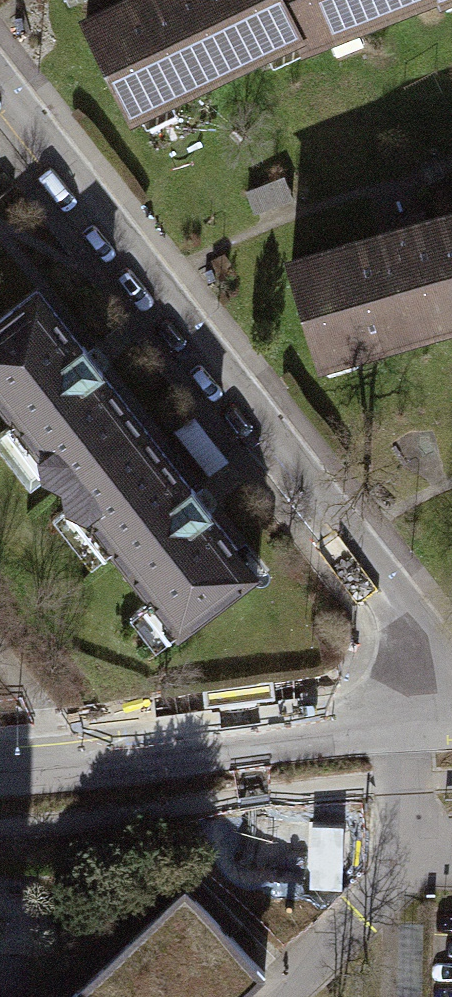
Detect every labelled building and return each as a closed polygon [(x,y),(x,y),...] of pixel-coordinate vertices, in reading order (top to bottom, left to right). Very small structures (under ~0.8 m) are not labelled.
[(80,17),(123,109),(290,33),(275,0),(116,0),(80,17)] [(290,33),(294,42),(394,0),(275,0),(290,33)] [(285,259),(309,358),(451,311),(451,210),(418,220),(391,228),(285,259)] [(53,486),(135,423),(89,364),(29,287),(0,310),(0,417),(30,455),(34,475),(53,486)] [(184,413),(164,427),(202,476),(221,462),(184,413)] [(197,502),(135,423),(53,486),(57,508),(76,515),(169,635),(251,572),(197,502)] [(253,968),(179,890),(63,996),(223,996),(253,968)]
